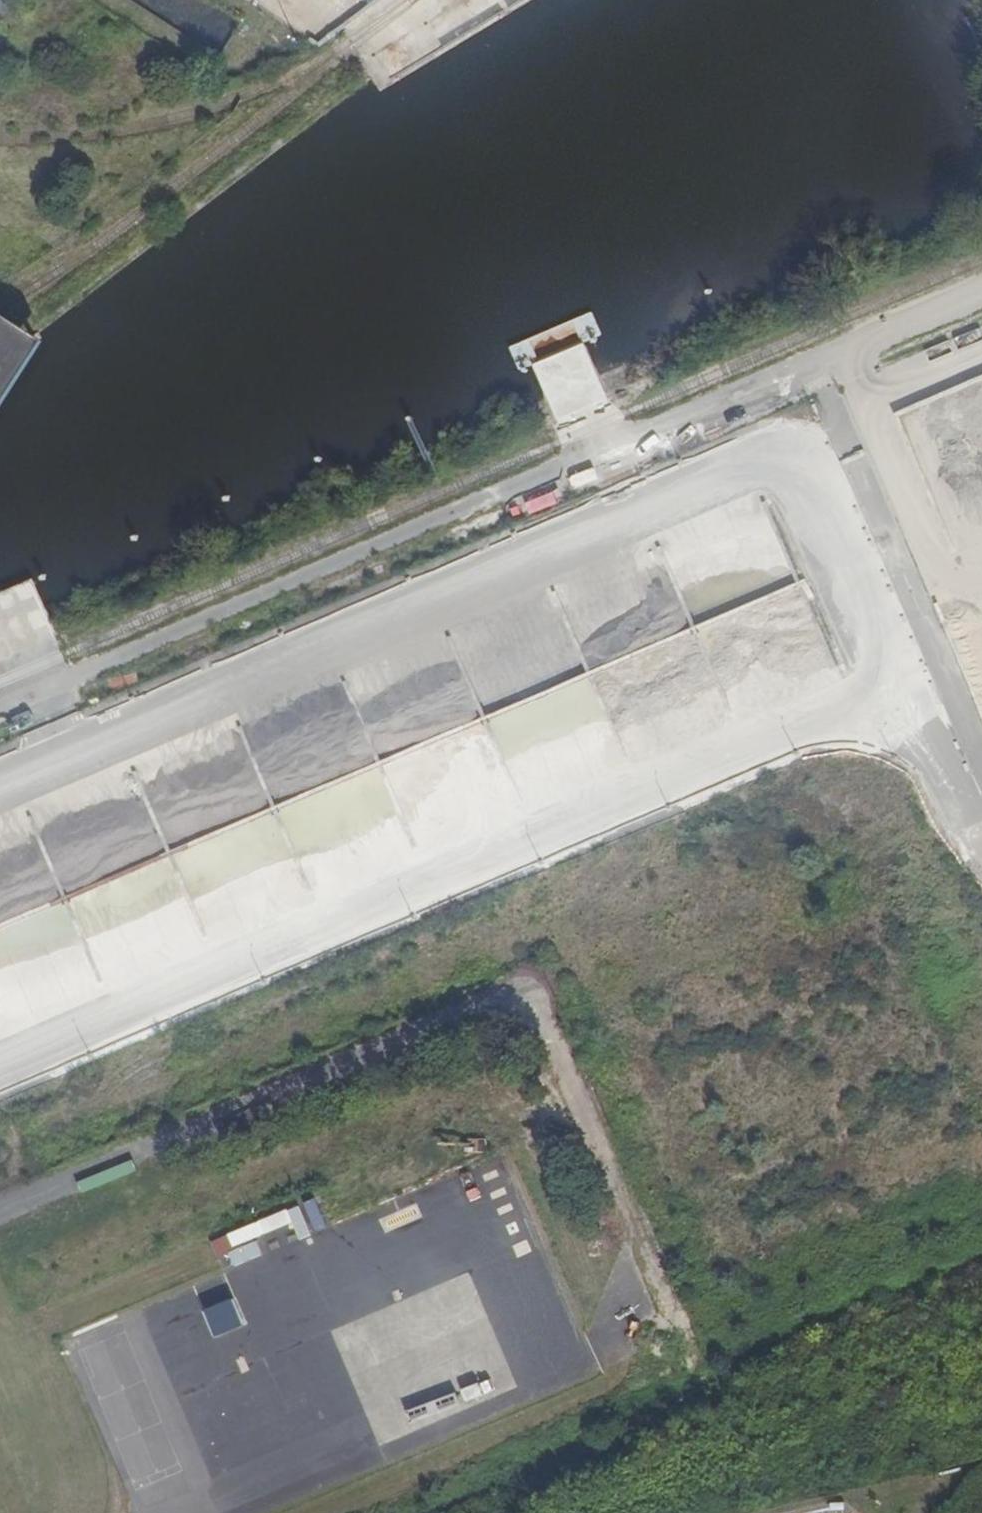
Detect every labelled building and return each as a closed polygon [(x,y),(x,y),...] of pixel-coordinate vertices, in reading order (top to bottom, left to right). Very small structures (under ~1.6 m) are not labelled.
[(67,352),(1,309),(0,309),(0,459),(67,352)] [(625,664),(691,620),(684,610),(696,602),(666,559),(586,613),(588,616),(570,629),(593,664),(615,650),(625,664)] [(248,1323),(235,1296),(204,1311),(217,1337),(248,1323)]
